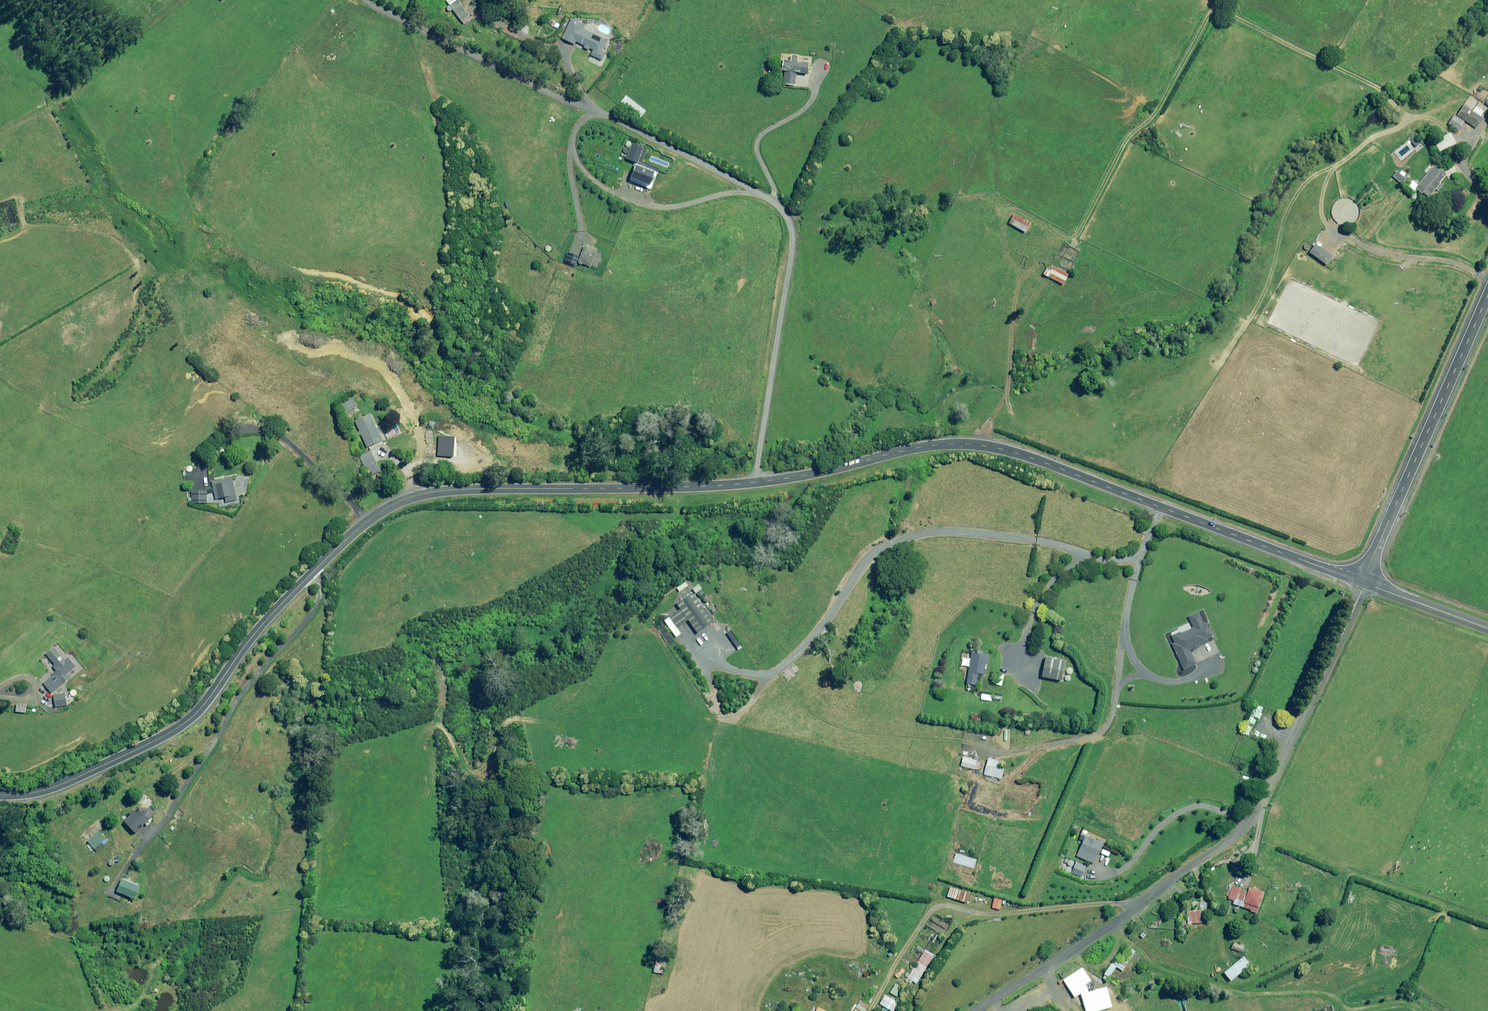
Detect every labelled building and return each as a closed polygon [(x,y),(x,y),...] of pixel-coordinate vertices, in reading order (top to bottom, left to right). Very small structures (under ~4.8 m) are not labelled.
[(469,15),(459,0),(457,0),(450,5),(464,24),(470,19),(468,17),(469,15)] [(562,38),(575,44),(576,42),(584,46),(584,47),(589,50),(589,48),(593,50),(591,55),(602,60),(606,53),(601,51),(606,41),(582,29),(584,24),(572,18),(562,38)] [(792,61),(784,61),(783,84),(795,85),(796,73),(810,73),(810,63),(798,62),(798,56),(792,56),(792,61)] [(626,95),(621,102),(641,118),(646,111),(626,95)] [(1480,117),(1484,111),(1478,107),(1475,111),(1464,105),(1457,115),(1477,128),(1483,119),(1480,117)] [(1454,114),(1448,123),(1459,130),(1465,121),(1454,114)] [(1451,134),(1436,143),(1441,152),(1457,143),(1451,134)] [(632,143),(627,158),(638,162),(644,147),(632,143)] [(657,173),(637,165),(631,180),(650,188),(657,173)] [(1430,198),(1442,184),(1440,183),(1447,175),(1440,169),(1439,171),(1434,166),(1415,187),(1422,194),(1423,192),(1430,198)] [(1014,214),(1009,223),(1026,233),(1032,224),(1014,214)] [(578,262),(592,267),(597,250),(584,246),(578,262)] [(351,398),(342,404),(347,412),(357,405),(351,398)] [(354,421),(359,432),(360,435),(361,435),(367,447),(382,440),(370,413),(354,421)] [(364,467),(376,462),(371,451),(359,456),(364,467)] [(211,482),(216,499),(224,497),(225,502),(237,499),(232,477),(211,482)] [(207,491),(191,491),(191,503),(206,503),(207,491)] [(688,620),(698,634),(713,623),(692,593),(677,604),(680,610),(664,621),(676,637),(681,633),(677,628),(688,620)] [(1206,623),(1204,624),(1198,612),(1189,616),(1194,627),(1173,637),(1175,643),(1173,644),(1184,670),(1196,664),(1190,651),(1209,642),(1208,639),(1212,637),(1206,623)] [(55,664),(53,666),(57,671),(43,683),(52,693),(71,677),(68,673),(76,667),(67,657),(65,660),(54,647),(46,654),(55,664)] [(976,685),(978,676),(981,676),(981,675),(984,675),(988,655),(972,652),(967,683),(976,685)] [(1042,677),(1062,681),(1066,662),(1045,658),(1042,677)] [(56,707),(67,705),(65,693),(54,695),(56,707)] [(25,713),(26,705),(17,704),(16,712),(25,713)] [(978,760),(963,757),(961,766),(975,769),(978,760)] [(998,767),(999,761),(988,758),(984,774),(1002,779),(1004,769),(998,767)] [(143,810),(141,811),(139,809),(136,812),(133,809),(128,814),(130,815),(125,821),(136,833),(151,818),(150,817),(152,816),(146,810),(144,812),(143,810)] [(94,849),(106,839),(99,831),(87,841),(94,849)] [(1103,842),(1086,834),(1077,856),(1094,863),(1103,842)] [(973,868),(976,859),(956,853),(953,862),(973,868)] [(1076,862),(1071,873),(1081,877),(1086,866),(1076,862)] [(117,891),(135,899),(140,887),(122,879),(117,891)] [(1258,912),(1265,892),(1250,887),(1249,891),(1231,885),(1226,898),(1234,900),(1233,903),(1258,912)] [(950,887),(947,896),(967,903),(970,893),(950,887)] [(1193,923),(1206,922),(1205,910),(1186,911),(1188,926),(1193,925),(1193,923)] [(913,980),(917,983),(935,955),(925,949),(909,976),(913,979),(913,980)] [(664,974),(668,956),(658,954),(654,972),(664,974)] [(1232,981),(1251,964),(1244,956),(1225,973),(1232,981)] [(1121,963),(1116,959),(1103,977),(1107,980),(1117,966),(1123,971),(1129,963),(1125,961),(1124,963),(1122,961),(1121,963)] [(1079,973),(1067,981),(1076,996),(1088,989),(1079,973)] [(1085,993),(1090,1010),(1097,1010),(1114,1006),(1108,987),(1085,993)] [(885,995),(880,1004),(892,1010),(894,1010),(899,1003),(885,995)] [(852,1010),(865,1010),(869,1007),(860,1000),(852,1010)]
